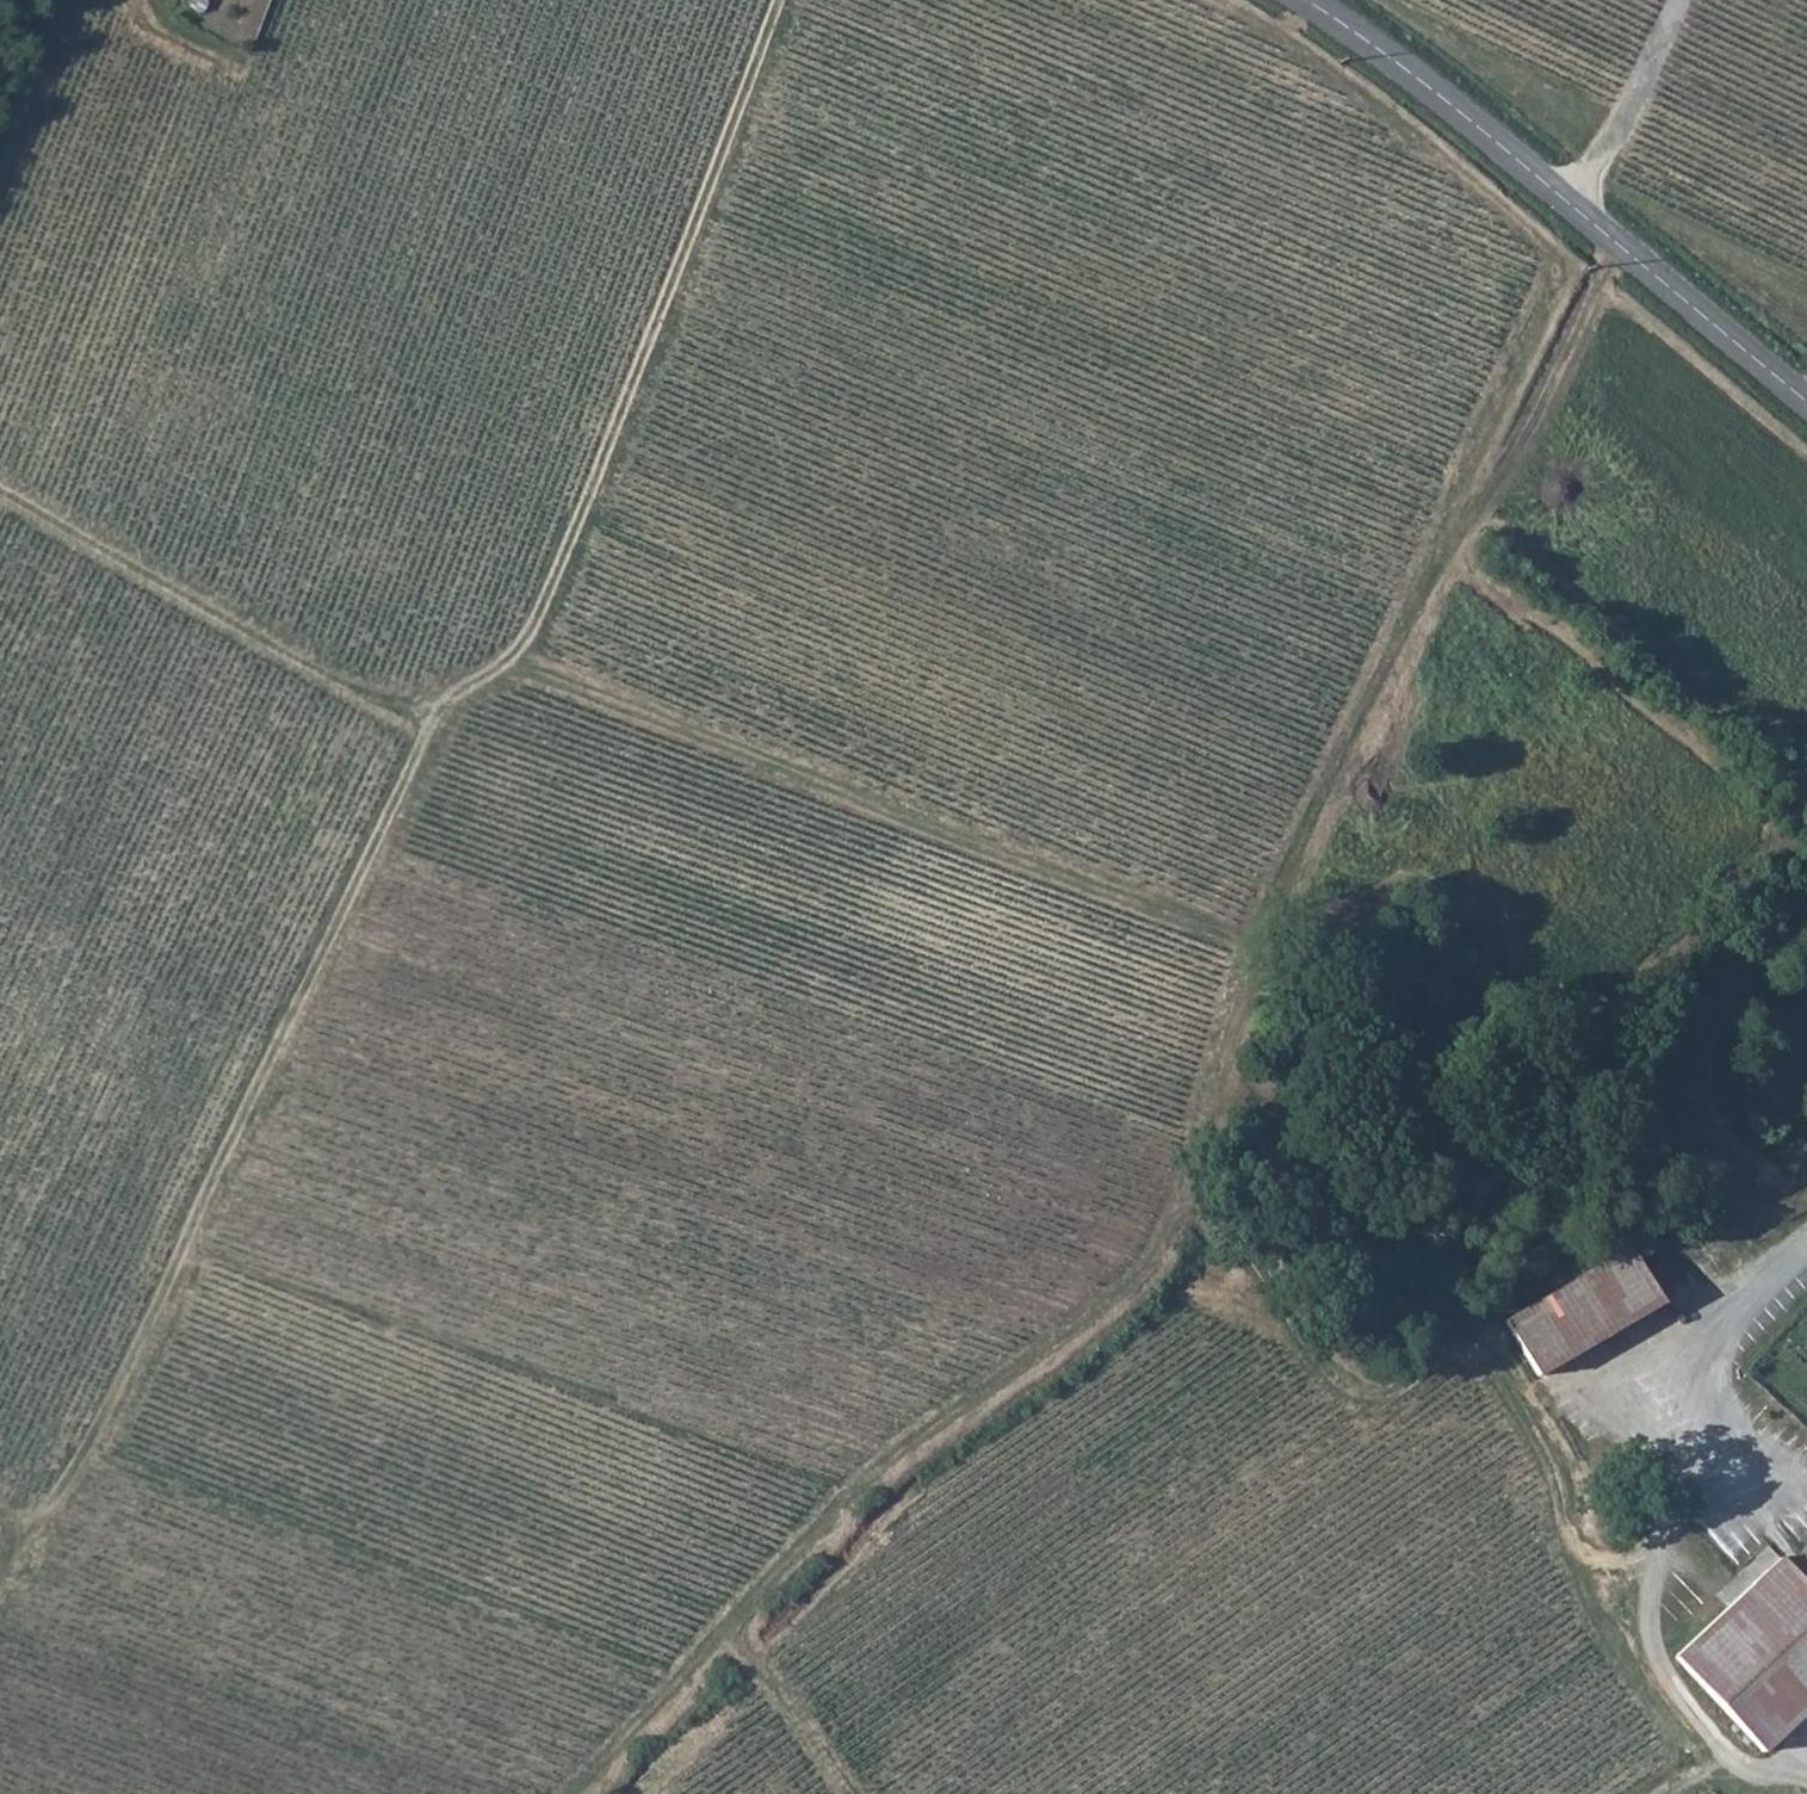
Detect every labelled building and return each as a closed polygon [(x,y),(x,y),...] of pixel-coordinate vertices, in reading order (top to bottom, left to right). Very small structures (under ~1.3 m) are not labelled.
[(661,208),(651,224),(674,235),(681,217),(661,208)] [(1629,1248),(1534,1299),(1565,1356),(1659,1305),(1629,1248)] [(1502,1317),(1533,1374),(1565,1356),(1534,1299),(1502,1317)] [(1799,1556),(1806,1565),(1806,1548),(1799,1556)] [(1759,1748),(1806,1704),(1806,1589),(1777,1555),(1671,1654),(1759,1748)]
